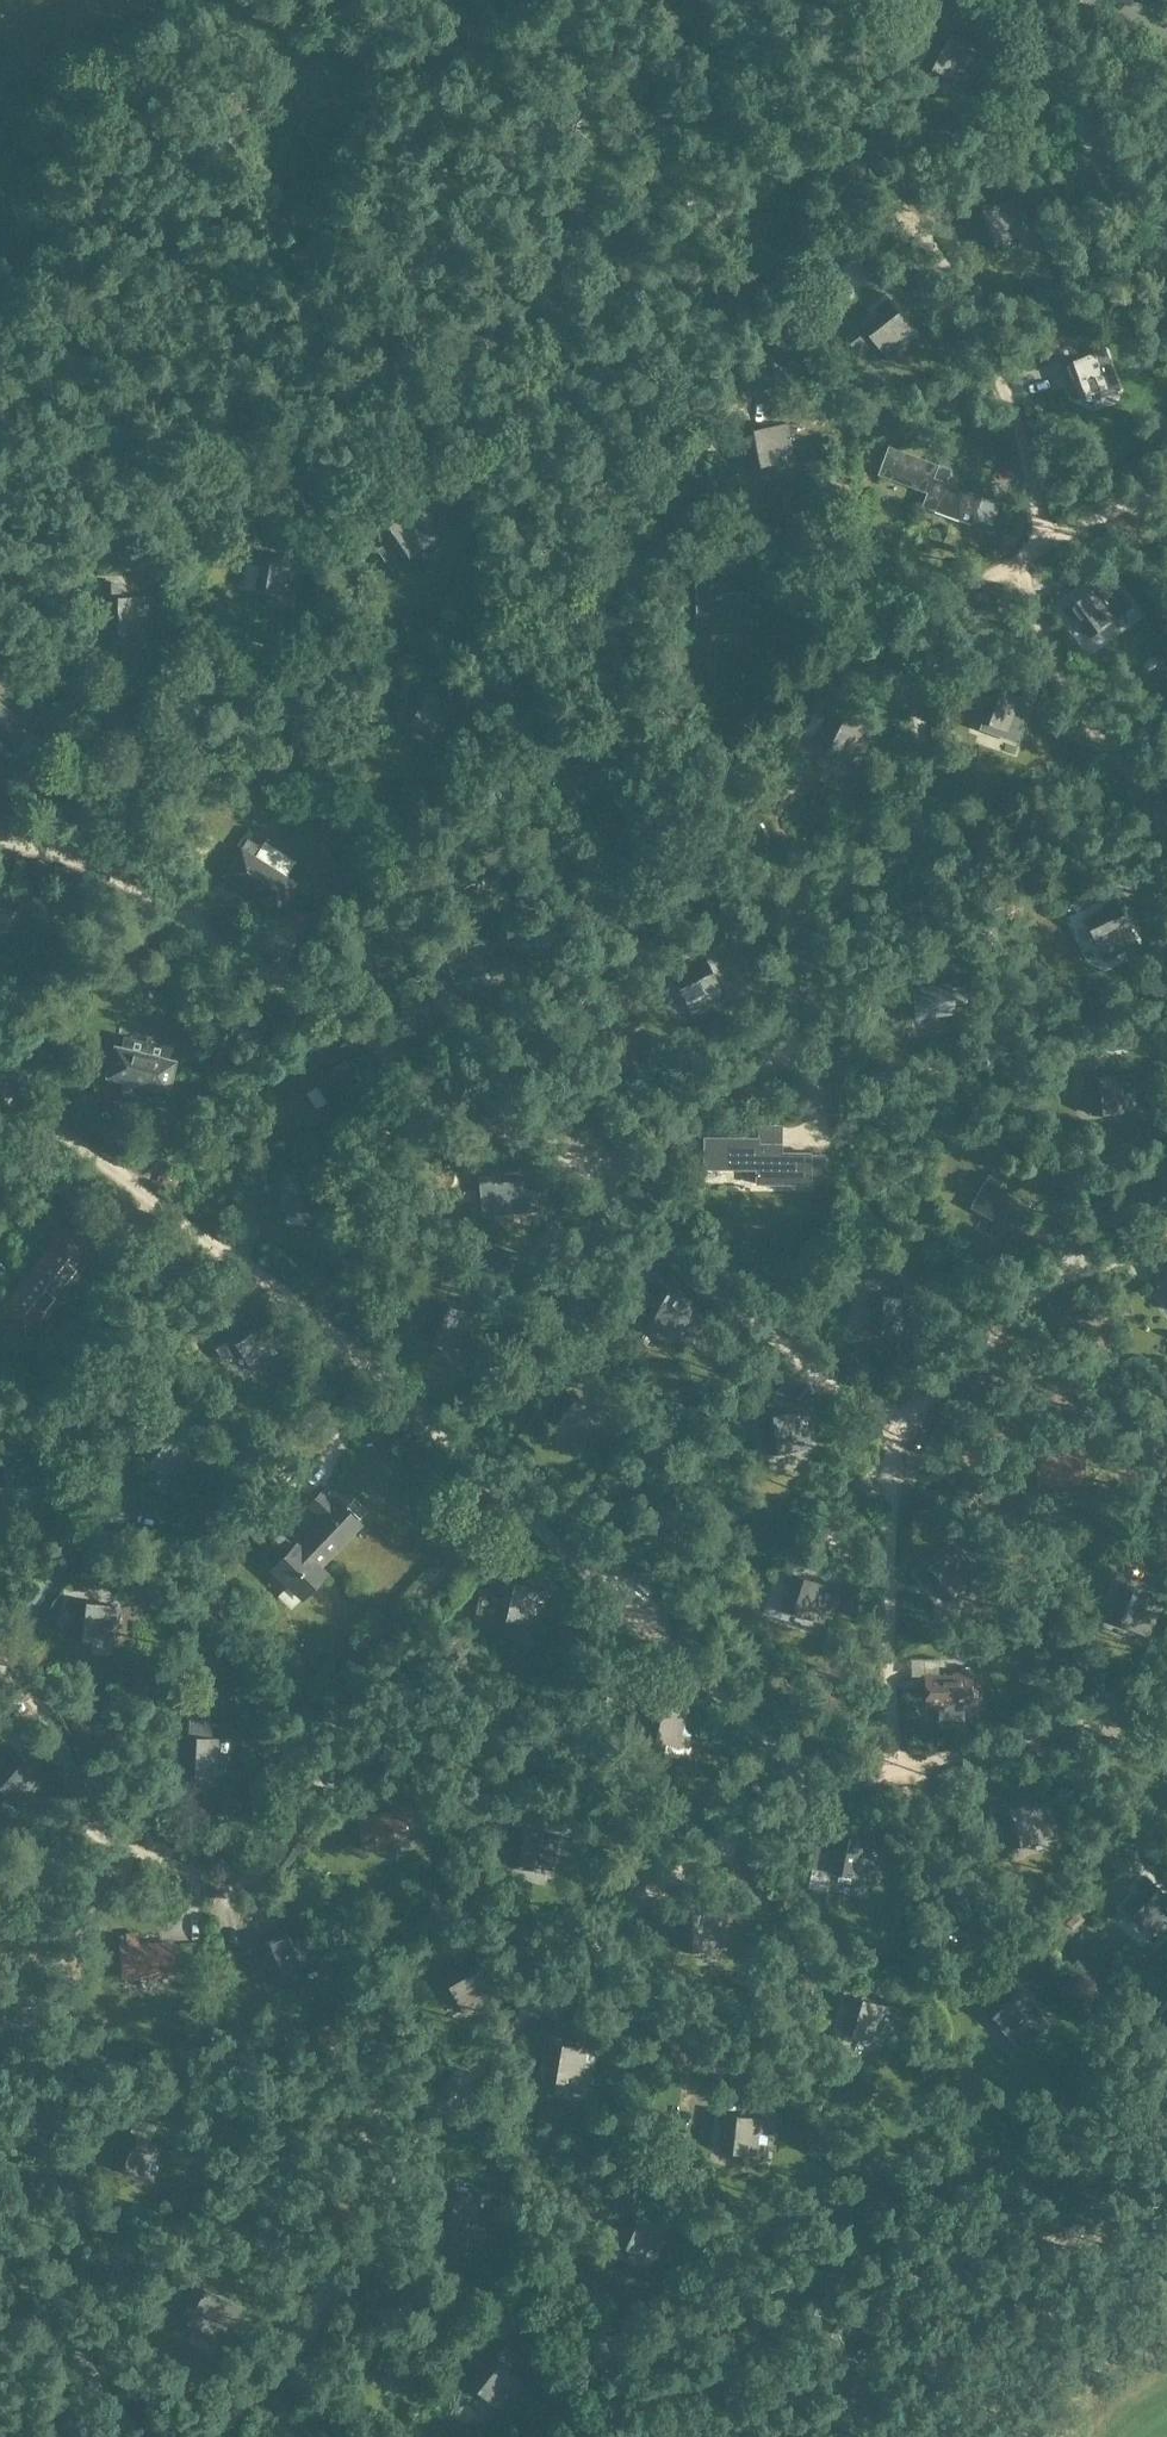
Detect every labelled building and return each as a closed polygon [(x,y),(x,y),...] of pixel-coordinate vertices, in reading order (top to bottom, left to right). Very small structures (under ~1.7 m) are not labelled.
[(929,39),(932,40),(922,64),(963,85),(979,50),(933,29),(929,39)] [(985,247),(1027,232),(1014,197),(966,211),(972,227),(976,225),(985,247)] [(918,341),(888,303),(879,310),(882,314),(849,340),(846,336),(845,337),(858,354),(874,342),(890,363),(918,341)] [(1064,364),(1058,366),(1063,377),(1067,376),(1075,398),(1096,390),(1099,396),(1102,395),(1102,394),(1117,388),(1118,392),(1119,391),(1109,363),(1110,363),(1110,362),(1108,362),(1103,349),(1075,360),(1069,345),(1057,349),(1061,358),(1062,358),(1064,364)] [(749,467),(795,460),(787,423),(739,431),(740,445),(745,444),(749,467)] [(877,474),(927,492),(921,506),(972,525),(982,495),(946,482),(951,468),(888,445),(877,474)] [(390,569),(400,563),(438,537),(417,506),(376,533),(383,544),(376,549),(390,569)] [(300,597),(306,560),(255,551),(254,564),(257,565),(254,588),(300,597)] [(1102,581),(1064,609),(1071,619),(1075,616),(1088,635),(1128,606),(1117,590),(1119,588),(1107,571),(1098,577),(1102,581)] [(102,584),(103,611),(108,611),(108,635),(151,634),(150,598),(117,599),(117,584),(102,584)] [(696,624),(751,623),(750,592),(712,592),(711,585),(695,585),(696,624)] [(978,720),(1021,736),(1034,701),(985,686),(982,696),(985,697),(978,720)] [(41,718),(24,706),(17,715),(0,703),(0,742),(15,753),(41,718)] [(819,743),(859,765),(876,731),(829,710),(824,720),(829,722),(819,743)] [(279,909),(296,883),(241,849),(223,874),(279,909)] [(1084,919),(1104,960),(1139,944),(1116,899),(1106,904),(1108,907),(1084,919)] [(666,974),(692,964),(688,953),(662,963),(666,974)] [(675,978),(695,1019),(728,1004),(708,962),(675,978)] [(896,984),(902,1021),(916,1019),(915,1012),(939,1008),(940,1015),(954,1012),(950,984),(911,991),(910,981),(896,984)] [(120,1095),(134,1099),(149,1042),(123,1036),(121,1046),(114,1044),(105,1078),(124,1082),(120,1095)] [(171,1048),(149,1042),(134,1099),(146,1102),(150,1089),(169,1094),(178,1060),(169,1058),(171,1048)] [(308,1070),(332,1108),(363,1088),(336,1046),(323,1054),(326,1058),(308,1070)] [(1137,1111),(1135,1075),(1084,1079),(1085,1091),(1090,1091),(1092,1113),(1137,1111)] [(758,1138),(758,1152),(757,1152),(757,1168),(756,1168),(756,1183),(811,1184),(826,1184),(826,1154),(811,1154),(811,1152),(781,1152),(781,1124),(758,1124),(758,1138)] [(704,1168),(756,1168),(757,1168),(757,1152),(758,1152),(758,1138),(705,1138),(704,1168)] [(268,1207),(314,1213),(318,1174),(267,1169),(266,1182),(269,1183),(268,1207)] [(970,1207),(1018,1233),(1033,1206),(998,1187),(1002,1181),(989,1173),(970,1207)] [(484,1215),(537,1209),(534,1179),(495,1183),(495,1175),(480,1177),(484,1215)] [(651,1290),(655,1292),(642,1315),(681,1338),(700,1305),(657,1280),(651,1290)] [(870,1333),(916,1336),(916,1296),(867,1295),(866,1309),(870,1309),(870,1333)] [(424,1334),(465,1354),(481,1319),(434,1298),(429,1311),(434,1313),(424,1334)] [(253,1320),(215,1343),(224,1358),(241,1348),(255,1370),(285,1351),(260,1310),(250,1316),(253,1320)] [(544,1420),(580,1449),(603,1419),(565,1389),(557,1400),(559,1403),(544,1420)] [(766,1453),(812,1448),(807,1411),(758,1417),(759,1430),(763,1429),(766,1453)] [(139,1455),(174,1486),(201,1455),(162,1424),(153,1433),(156,1436),(139,1455)] [(1037,1486),(1085,1484),(1084,1438),(1068,1437),(1068,1451),(1037,1451),(1037,1486)] [(317,1515),(295,1539),(322,1566),(363,1523),(323,1489),(307,1505),(317,1515)] [(280,1556),(292,1542),(281,1532),(279,1534),(260,1517),(247,1532),(266,1550),(270,1546),(280,1556)] [(327,1571),(322,1566),(295,1539),(292,1542),(280,1556),(268,1569),(303,1600),(327,1571)] [(944,1601),(980,1574),(957,1543),(917,1574),(925,1585),(929,1582),(944,1601)] [(781,1610),(825,1624),(837,1587),(788,1572),(784,1584),(789,1585),(781,1610)] [(476,1612),(495,1617),(539,1627),(548,1589),(498,1578),(496,1591),(481,1588),(476,1612)] [(1108,1618),(1151,1638),(1166,1601),(1120,1582),(1114,1594),(1118,1596),(1108,1618)] [(269,1608),(279,1596),(262,1584),(253,1597),(269,1608)] [(71,1636),(116,1644),(121,1606),(72,1599),(69,1612),(74,1613),(71,1636)] [(909,1659),(928,1658),(928,1645),(909,1646),(909,1659)] [(924,1706),(973,1706),(971,1673),(924,1673),(924,1706)] [(689,1748),(698,1709),(647,1699),(645,1713),(649,1713),(644,1736),(689,1748)] [(184,1774),(231,1776),(232,1738),(180,1737),(180,1749),(185,1749),(184,1774)] [(0,1758),(0,1760),(4,1763),(0,1767),(0,1787),(27,1809),(50,1781),(9,1748),(0,1758)] [(1010,1847),(1054,1836),(1043,1798),(994,1808),(999,1825),(1003,1823),(1010,1847)] [(363,1850),(410,1842),(405,1815),(414,1814),(411,1799),(391,1801),(392,1811),(357,1817),(363,1850)] [(555,1837),(509,1828),(506,1839),(511,1840),(509,1849),(495,1846),(493,1861),(548,1872),(555,1837)] [(830,1871),(875,1881),(882,1842),(832,1834),(830,1847),(834,1848),(830,1871)] [(1166,1928),(1166,1895),(1146,1876),(1137,1886),(1141,1888),(1124,1905),(1157,1938),(1166,1928)] [(681,1949),(726,1948),(725,1911),(675,1913),(675,1926),(681,1926),(681,1949)] [(316,1962),(302,1927),(255,1945),(259,1958),(264,1956),(272,1979),(316,1962)] [(177,1976),(175,1942),(141,1943),(140,1931),(128,1931),(129,1943),(121,1944),(123,1978),(177,1976)] [(444,1976),(465,2016),(498,1998),(474,1954),(462,1960),(465,1964),(444,1976)] [(1036,2034),(1048,2022),(1007,1979),(998,1987),(1002,1990),(985,2006),(1018,2042),(1032,2029),(1036,2034)] [(842,2031),(885,2044),(894,2007),(847,1992),(844,2006),(848,2008),(842,2031)] [(546,2078),(591,2085),(597,2048),(552,2040),(546,2078)] [(721,2151),(767,2156),(771,2117),(721,2112),(720,2126),(724,2126),(721,2151)] [(112,2163),(153,2182),(169,2147),(123,2126),(117,2140),(121,2143),(112,2163)] [(615,2241),(657,2262),(673,2228),(632,2208),(615,2241)] [(244,2307),(194,2282),(189,2293),(193,2295),(182,2316),(206,2328),(205,2330),(226,2341),(244,2307)] [(468,2383),(504,2412),(528,2383),(489,2351),(480,2361),(484,2364),(468,2383)]
